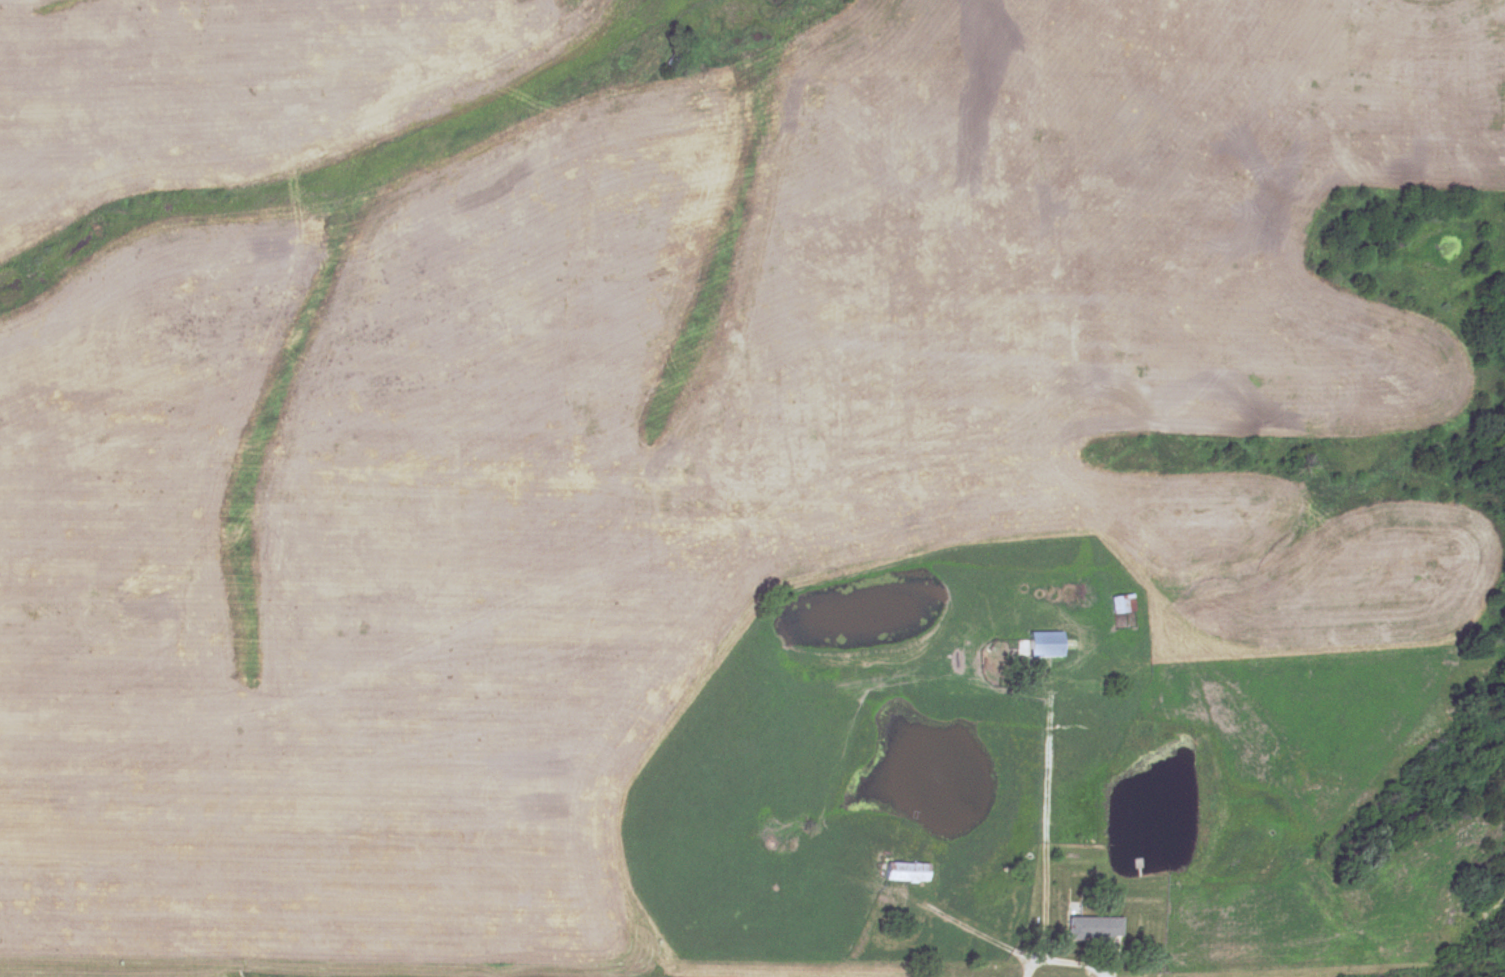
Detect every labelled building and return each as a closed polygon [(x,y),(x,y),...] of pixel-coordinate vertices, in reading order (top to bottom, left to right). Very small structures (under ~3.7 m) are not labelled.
[(664,68),(673,74),(680,61),(672,56),(664,68)] [(1112,597),(1114,614),(1136,612),(1134,595),(1112,597)] [(1016,658),(1050,659),(1050,641),(1017,640),(1016,658)] [(887,882),(929,882),(929,863),(887,863),(887,882)] [(1068,939),(1122,939),(1122,918),(1068,918),(1068,939)]
